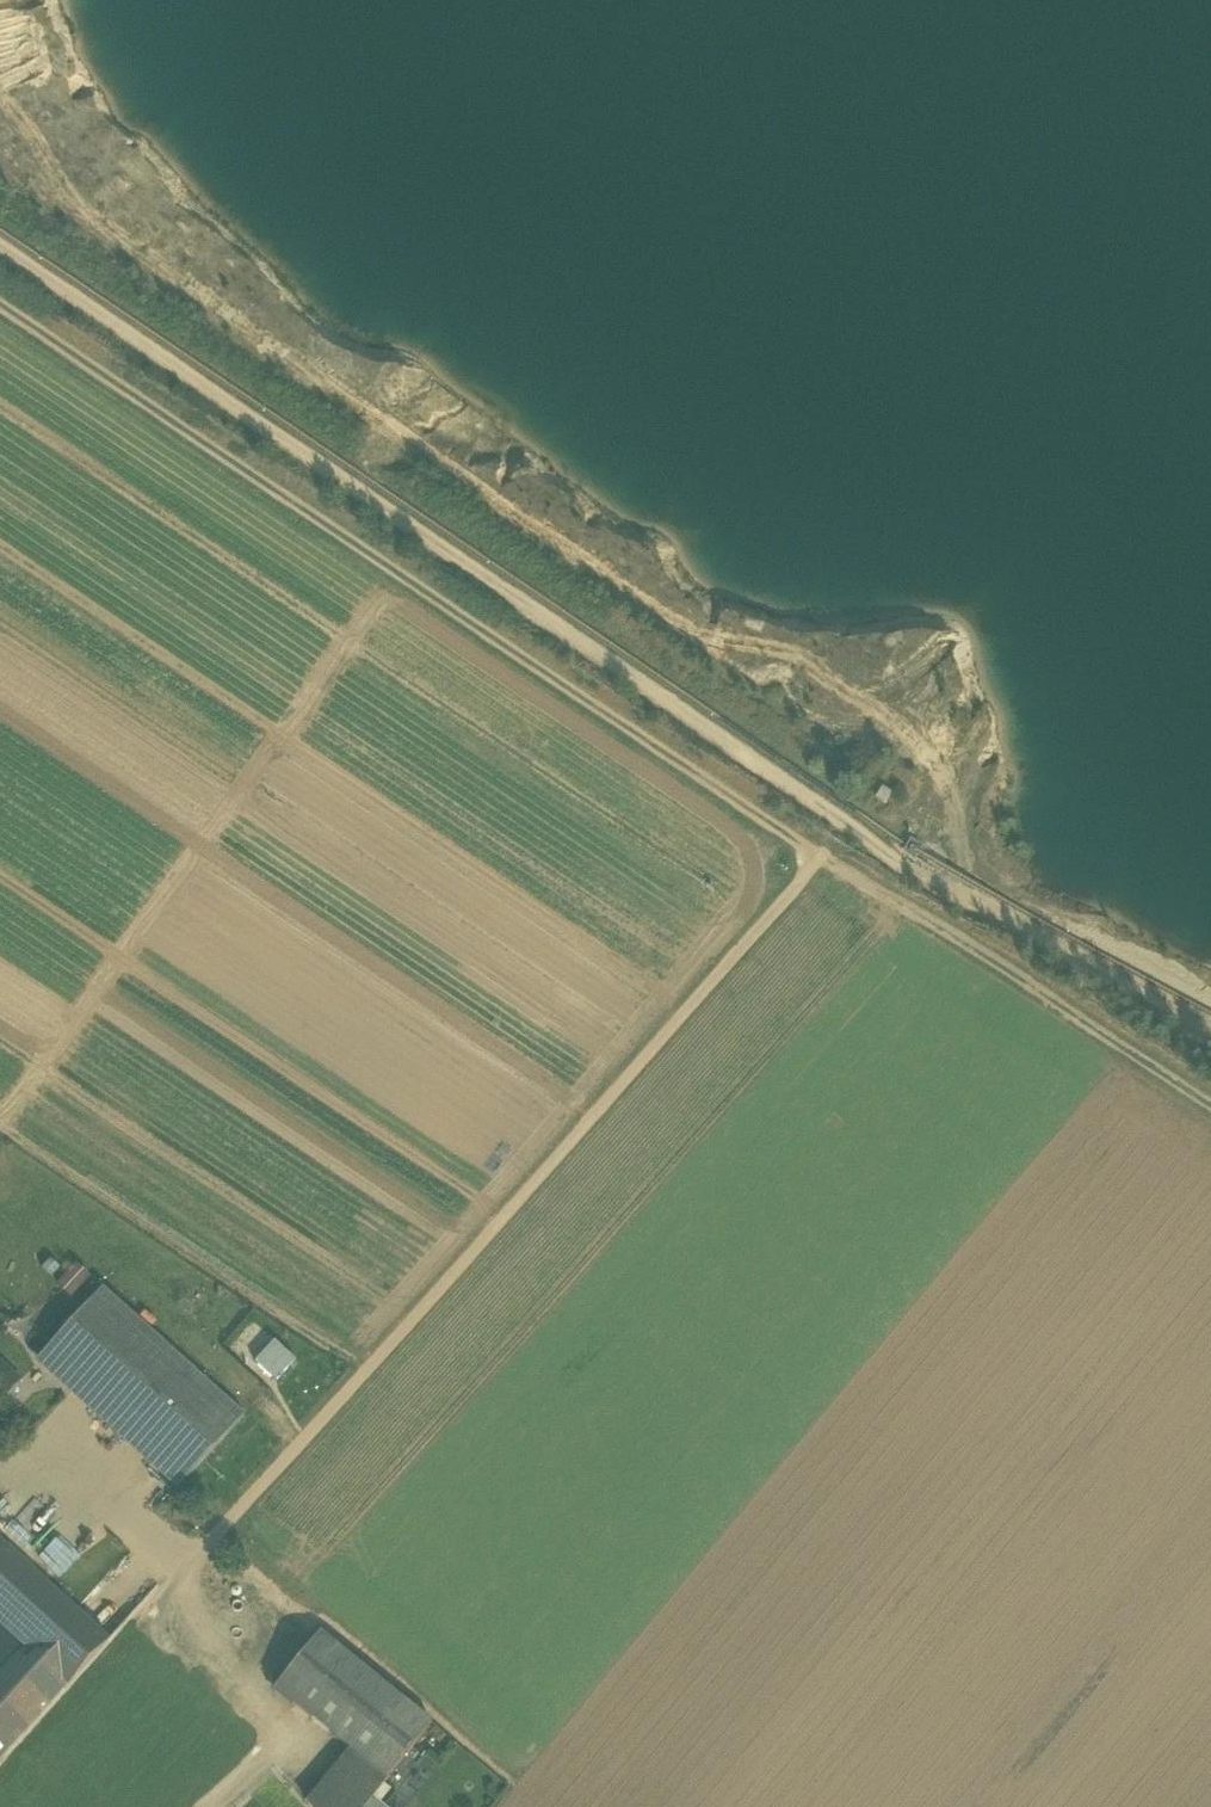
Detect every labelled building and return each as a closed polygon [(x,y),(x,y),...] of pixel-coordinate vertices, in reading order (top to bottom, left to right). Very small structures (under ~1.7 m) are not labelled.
[(56,1285),(69,1298),(90,1275),(76,1263),(56,1285)] [(243,1419),(102,1290),(38,1361),(179,1489),(243,1419)] [(0,1361),(0,1392),(2,1394),(17,1377),(0,1361)] [(1,1526),(7,1529),(14,1513),(0,1507),(0,1529),(1,1526)] [(108,1642),(0,1543),(0,1762),(108,1642)] [(431,1724),(320,1634),(274,1690),(353,1754),(309,1806),(363,1806),(431,1724)]
